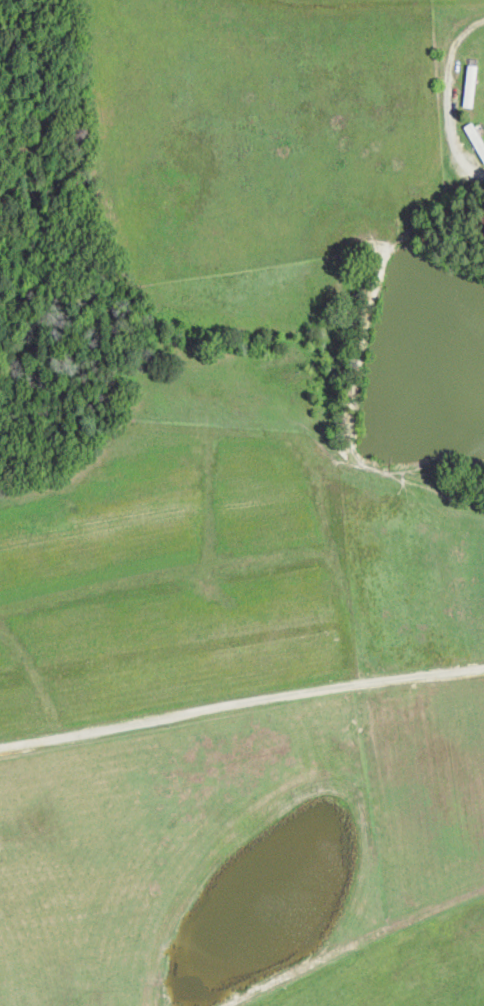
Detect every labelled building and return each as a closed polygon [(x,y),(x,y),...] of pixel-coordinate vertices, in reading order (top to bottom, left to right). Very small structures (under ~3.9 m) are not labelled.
[(483,164),(483,137),(477,120),(466,124),(483,164)]
